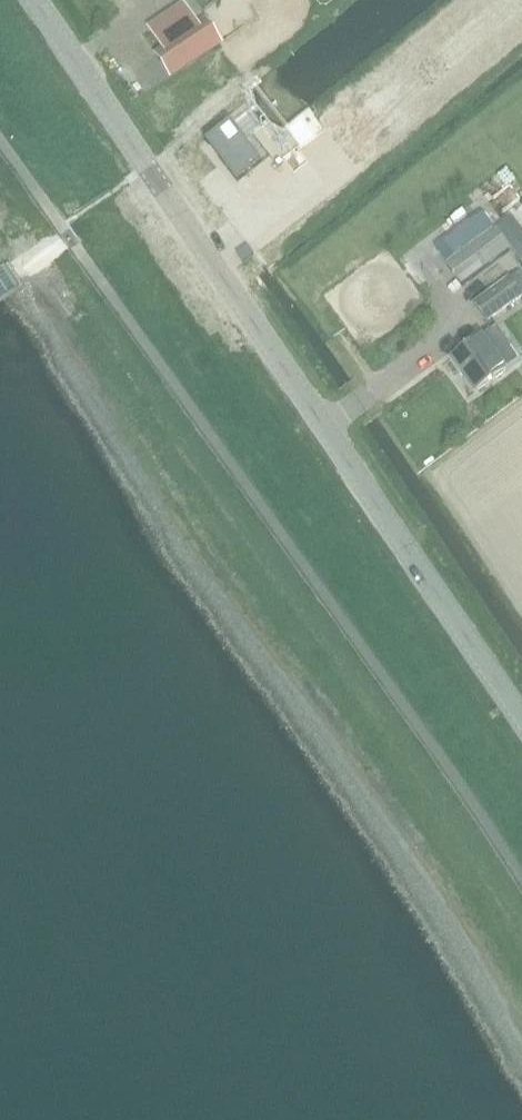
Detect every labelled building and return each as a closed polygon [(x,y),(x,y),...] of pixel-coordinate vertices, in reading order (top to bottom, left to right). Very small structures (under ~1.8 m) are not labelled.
[(149,82),(189,50),(188,48),(213,29),(200,12),(176,31),(161,11),(126,38),(141,57),(134,62),(149,82)] [(212,167),(228,187),(237,180),(238,182),(262,162),(231,123),(207,142),(221,161),(212,167)] [(67,216),(72,223),(79,218),(74,211),(67,216)] [(498,228),(521,260),(521,237),(509,220),(498,228)] [(495,230),(447,265),(462,286),(510,251),(495,230)] [(474,304),(487,321),(521,295),(521,294),(510,277),(474,304)] [(482,336),(450,360),(475,393),(506,370),(482,336)]
